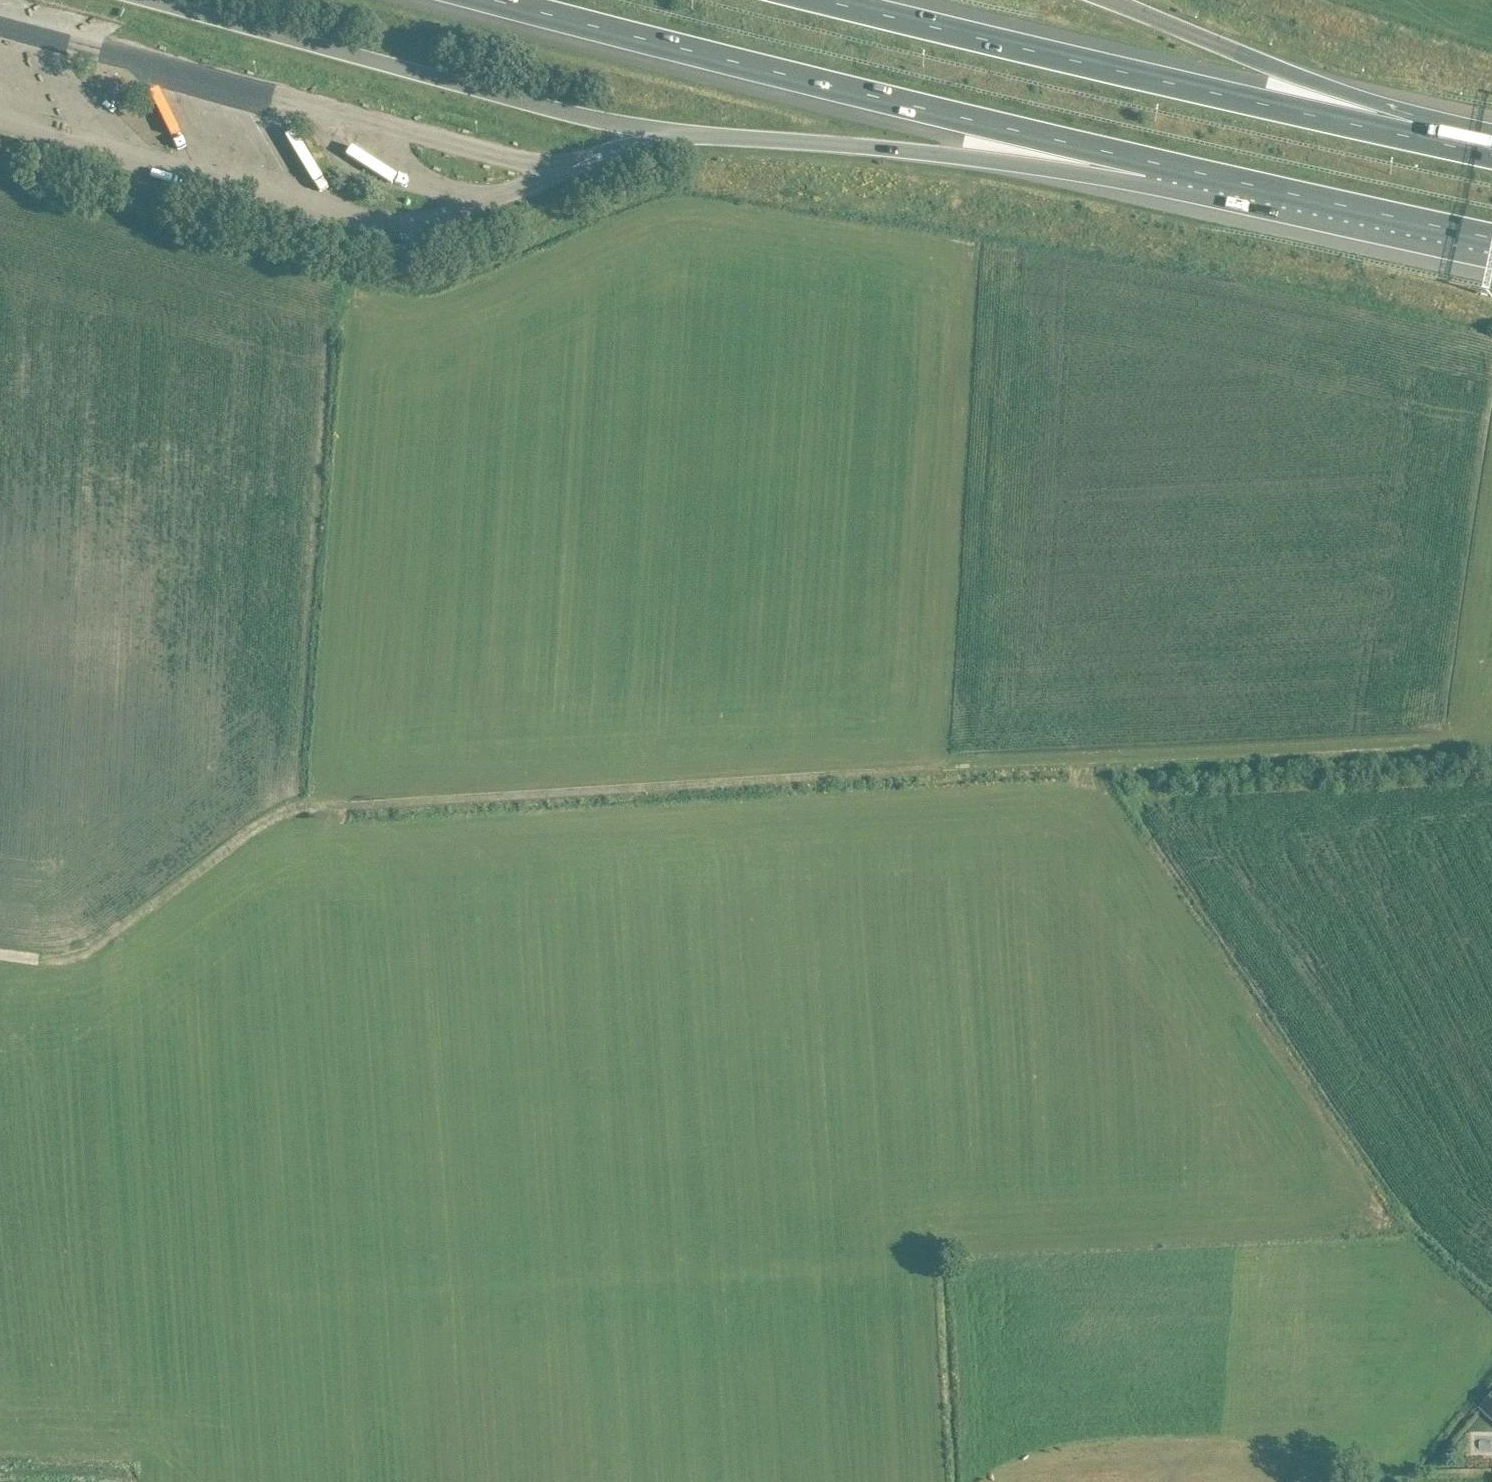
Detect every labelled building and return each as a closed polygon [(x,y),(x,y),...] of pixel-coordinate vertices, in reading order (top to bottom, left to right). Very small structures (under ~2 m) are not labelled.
[(1491,1418),(1491,1392),(1479,1407),(1491,1418)]
